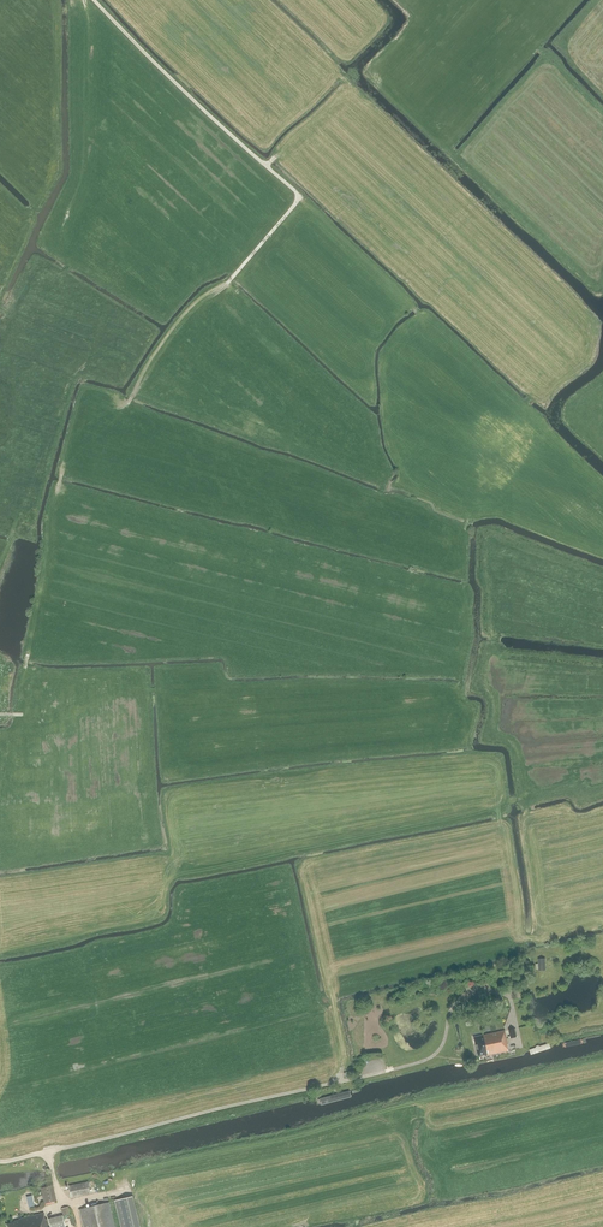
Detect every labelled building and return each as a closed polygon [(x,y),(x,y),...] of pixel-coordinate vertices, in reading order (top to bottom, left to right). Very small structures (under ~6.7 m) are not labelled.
[(505,1031),(474,1037),(478,1056),(485,1055),(485,1056),(508,1051),(507,1045),(508,1045),(505,1031)] [(583,1038),(562,1043),(563,1048),(584,1043),(583,1038)] [(349,1090),(320,1098),(322,1104),(350,1095),(349,1090)] [(68,1186),(71,1198),(90,1194),(88,1182),(68,1186)] [(45,1204),(57,1202),(53,1186),(42,1188),(45,1204)] [(134,1196),(115,1200),(121,1226),(141,1226),(134,1196)] [(109,1202),(79,1210),(83,1226),(115,1226),(109,1202)] [(63,1216),(70,1214),(68,1207),(61,1208),(63,1216)] [(44,1213),(19,1219),(19,1220),(14,1222),(14,1223),(6,1224),(7,1226),(65,1226),(63,1216),(47,1220),(45,1220),(44,1213)]
